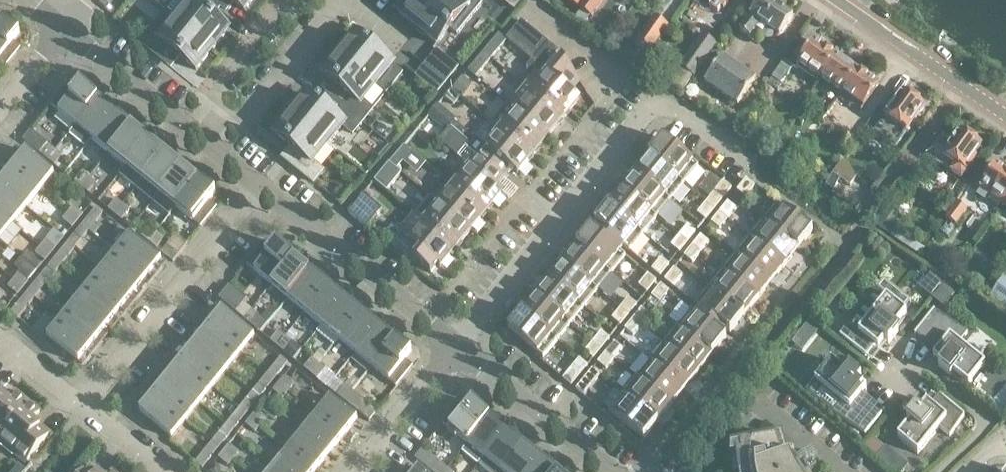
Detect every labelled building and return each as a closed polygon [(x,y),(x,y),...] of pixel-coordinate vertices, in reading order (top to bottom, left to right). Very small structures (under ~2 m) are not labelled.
[(165,13),(212,51),(228,31),(215,21),(216,20),(212,17),(212,18),(201,9),(209,0),(176,0),(165,13)] [(231,1),(232,1),(244,11),(253,0),(229,0),(231,1)] [(417,29),(441,0),(408,0),(397,13),(417,29)] [(417,29),(424,35),(425,36),(425,35),(437,45),(447,32),(448,33),(450,30),(457,35),(482,4),(477,0),(441,0),(417,29)] [(582,10),(591,17),(592,17),(604,0),(586,0),(580,9),(582,10)] [(755,31),(775,45),(794,17),(768,0),(762,0),(740,32),(750,38),(755,31)] [(573,16),(577,9),(569,3),(565,10),(573,16)] [(591,17),(582,10),(578,17),(587,23),(591,17)] [(165,13),(141,43),(161,59),(169,49),(180,58),(179,58),(183,61),(183,60),(196,71),(212,51),(165,13)] [(648,57),(668,27),(655,18),(635,48),(648,57)] [(0,24),(0,64),(5,68),(17,53),(10,47),(20,34),(3,20),(0,24)] [(507,41),(517,48),(532,29),(523,22),(507,41)] [(517,48),(526,56),(541,37),(532,29),(517,48)] [(355,35),(339,55),(386,93),(402,73),(371,48),(372,48),(368,45),(368,46),(355,35)] [(693,78),(716,44),(703,35),(680,68),(693,78)] [(532,62),(535,63),(550,44),(541,37),(526,56),(532,62)] [(815,42),(799,65),(796,70),(818,84),(821,80),(837,56),(815,42)] [(560,53),(550,44),(535,63),(545,71),(560,53)] [(456,69),(437,53),(427,65),(447,81),(456,69)] [(339,55),(323,75),(336,85),(335,86),(339,89),(339,88),(350,97),(342,107),(362,123),(386,93),(339,55)] [(738,106),(756,79),(723,56),(705,83),(738,106)] [(858,71),(837,56),(821,80),(834,88),(831,93),(839,98),(858,71)] [(777,93),(794,67),(784,61),(768,86),(777,93)] [(549,75),(545,71),(535,63),(532,62),(527,68),(527,80),(530,81),(525,87),(564,118),(580,98),(549,75)] [(447,81),(427,65),(417,77),(437,93),(447,81)] [(880,86),(858,71),(839,98),(861,113),(880,86)] [(70,96),(63,90),(50,105),(76,126),(98,98),(80,83),(70,96)] [(564,118),(525,87),(515,99),(519,103),(514,109),(548,137),(564,118)] [(906,132),(924,106),(904,93),(897,103),(895,102),(884,117),(906,132)] [(307,95),(291,115),(328,145),(343,126),(352,134),(362,123),(342,107),(334,117),(323,108),(323,107),(320,105),(319,105),(307,95)] [(98,98),(76,126),(93,140),(115,112),(98,98)] [(548,137),(514,109),(508,104),(493,122),(499,127),(533,156),(548,137)] [(436,108),(431,114),(448,128),(453,122),(436,108)] [(115,112),(93,140),(109,154),(132,126),(115,112)] [(291,115),(275,135),(287,145),(287,146),(290,148),(291,148),(301,156),(293,167),(313,183),(322,171),(313,164),(328,145),(291,115)] [(467,148),(475,139),(456,124),(448,133),(467,148)] [(132,126),(109,154),(126,167),(149,139),(132,126)] [(533,156),(499,127),(492,135),(497,138),(489,148),(476,138),(475,139),(467,148),(480,159),(503,178),(511,169),(518,174),(533,156)] [(31,130),(23,139),(40,153),(48,160),(56,150),(48,143),(31,130)] [(379,157),(390,144),(375,131),(364,144),(379,157)] [(962,132),(954,144),(942,137),(932,152),(933,152),(926,157),(950,174),(956,166),(967,173),(977,158),(975,156),(982,146),(962,132)] [(467,148),(448,133),(440,143),(459,158),(467,148)] [(663,138),(651,153),(686,181),(698,166),(663,138)] [(136,189),(165,153),(149,139),(126,167),(119,175),(136,189)] [(395,156),(419,175),(430,162),(407,143),(395,156)] [(48,160),(54,165),(63,155),(56,150),(48,160)] [(54,173),(28,151),(22,159),(20,157),(12,168),(39,190),(54,173)] [(153,203),(182,167),(165,153),(136,189),(153,203)] [(686,181),(651,153),(637,170),(672,198),(686,181)] [(496,187),(503,178),(480,159),(472,168),(463,180),(458,176),(452,184),(487,212),(503,192),(496,187)] [(389,161),(376,181),(390,190),(403,170),(389,161)] [(834,176),(850,186),(860,174),(843,162),(834,176)] [(980,190),(977,195),(987,201),(990,197),(1005,207),(1005,205),(1005,172),(997,166),(980,190)] [(169,216),(176,208),(199,180),(182,167),(153,203),(169,216)] [(12,168),(3,178),(5,179),(0,185),(0,186),(26,207),(39,190),(12,168)] [(672,198),(637,170),(624,186),(659,215),(672,198)] [(82,171),(74,181),(82,187),(90,177),(82,171)] [(90,177),(82,187),(88,192),(96,183),(90,177)] [(755,186),(747,179),(737,191),(746,197),(755,186)] [(216,194),(199,180),(176,208),(200,228),(213,213),(205,207),(216,194)] [(732,188),(724,182),(709,199),(717,206),(732,188)] [(487,212),(452,184),(446,191),(450,195),(441,206),(472,230),(487,212)] [(0,186),(0,214),(12,224),(26,207),(0,186)] [(659,215),(624,186),(610,203),(645,232),(659,215)] [(363,194),(348,213),(366,228),(382,209),(363,194)] [(116,199),(108,209),(115,215),(123,205),(116,199)] [(431,199),(416,218),(456,249),(472,230),(441,206),(431,199)] [(717,206),(709,199),(698,213),(706,220),(717,206)] [(736,209),(728,202),(722,210),(730,217),(736,209)] [(956,226),(967,209),(957,202),(946,219),(956,226)] [(645,232),(610,203),(594,223),(629,251),(645,232)] [(778,203),(766,218),(801,247),(813,231),(778,203)] [(123,205),(115,215),(121,220),(129,210),(123,205)] [(56,260),(63,265),(105,214),(98,208),(56,260)] [(79,222),(85,216),(75,208),(69,214),(79,222)] [(730,217),(722,210),(712,222),(720,229),(730,217)] [(0,214),(0,239),(12,224),(0,214)] [(79,222),(69,214),(64,221),(74,229),(79,222)] [(456,249),(416,218),(400,235),(420,251),(413,259),(431,273),(437,265),(440,268),(456,249)] [(766,218),(752,235),(787,263),(801,247),(766,218)] [(947,237),(954,227),(948,223),(941,232),(947,237)] [(682,233),(690,240),(696,232),(688,225),(682,233)] [(150,226),(142,236),(149,242),(157,232),(150,226)] [(626,256),(591,228),(578,244),(613,272),(626,256)] [(157,232),(149,242),(173,262),(181,252),(157,232)] [(682,233),(672,246),(680,252),(690,240),(682,233)] [(130,234),(101,269),(134,295),(148,278),(162,260),(130,234)] [(752,235),(738,252),(773,280),(787,263),(752,235)] [(709,242),(701,236),(695,244),(703,250),(709,242)] [(51,256),(57,249),(47,241),(41,248),(51,256)] [(266,255),(259,249),(247,264),(272,285),(294,257),(277,242),(266,255)] [(613,272),(578,244),(564,261),(599,289),(613,272)] [(703,250),(695,244),(684,256),(693,263),(703,250)] [(51,256),(41,248),(36,254),(46,262),(51,256)] [(984,266),(990,258),(977,249),(971,257),(984,266)] [(738,252),(725,268),(760,297),(773,280),(738,252)] [(20,274),(14,281),(24,289),(30,282),(43,266),(28,253),(16,267),(22,272),(20,274)] [(294,257),(272,285),(289,299),(311,271),(294,257)] [(652,270),(660,276),(669,265),(661,258),(652,270)] [(12,313),(19,319),(63,265),(56,260),(12,313)] [(599,289),(564,261),(550,278),(585,306),(599,289)] [(725,268),(711,285),(746,314),(760,297),(725,268)] [(101,269),(74,303),(106,329),(120,312),(134,295),(101,269)] [(665,280),(673,287),(682,275),(674,269),(665,280)] [(311,271),(289,299),(305,312),(328,284),(311,271)] [(638,286),(647,293),(656,282),(648,275),(638,286)] [(1005,310),(1005,275),(994,292),(987,287),(981,295),(989,301),(990,299),(1005,310)] [(585,306),(550,278),(537,294),(572,323),(585,306)] [(931,278),(923,287),(932,295),(940,285),(931,278)] [(24,289),(14,281),(9,288),(19,296),(24,289)] [(328,284),(305,312),(322,326),(344,298),(328,284)] [(669,292),(660,285),(651,297),(660,303),(669,292)] [(711,285),(696,305),(731,333),(746,314),(711,285)] [(943,287),(935,297),(945,304),(952,295),(943,287)] [(876,288),(854,315),(840,336),(866,356),(881,337),(889,343),(899,331),(896,329),(904,319),(903,318),(907,313),(876,288)] [(243,319),(251,309),(227,289),(219,299),(243,319)] [(572,323),(537,294),(523,311),(558,340),(572,323)] [(344,298),(322,326),(339,340),(361,312),(344,298)] [(621,307),(630,314),(636,306),(628,299),(621,307)] [(74,303),(47,336),(79,362),(93,346),(106,329),(74,303)] [(612,319),(620,326),(630,314),(621,307),(612,319)] [(222,309),(194,344),(227,370),(240,353),(255,336),(222,309)] [(243,319),(250,325),(258,315),(251,309),(243,319)] [(649,316),(641,309),(634,318),(642,324),(649,316)] [(692,310),(678,326),(713,354),(726,338),(692,310)] [(968,333),(934,310),(915,334),(945,358),(939,367),(951,376),(953,373),(964,382),(965,381),(969,385),(986,364),(960,343),(968,333)] [(558,340),(523,311),(508,330),(543,358),(558,340)] [(361,312),(339,340),(355,353),(378,325),(361,312)] [(642,324),(634,318),(625,330),(633,336),(642,324)] [(378,325),(355,353),(372,367),(395,339),(378,325)] [(678,326),(665,343),(700,371),(713,354),(678,326)] [(277,347),(285,337),(278,331),(270,341),(277,347)] [(594,341),(602,347),(609,339),(601,333),(594,341)] [(277,347),(284,352),(292,342),(285,337),(277,347)] [(412,353),(395,339),(372,367),(397,387),(409,372),(402,366),(412,353)] [(585,353),(593,359),(602,347),(594,341),(585,353)] [(622,350),(614,343),(607,351),(615,358),(622,350)] [(665,343),(651,359),(686,388),(700,371),(665,343)] [(194,344),(167,378),(199,404),(213,387),(227,370),(194,344)] [(615,358),(607,351),(597,363),(606,370),(615,358)] [(267,375),(274,381),(288,363),(281,358),(267,375)] [(311,374),(319,364),(312,358),(304,368),(311,374)] [(571,386),(587,366),(579,359),(563,380),(571,386)] [(651,359),(638,376),(673,404),(686,388),(651,359)] [(848,371),(837,363),(836,364),(832,360),(815,381),(841,402),(832,413),(866,435),(886,411),(856,386),(862,379),(850,369),(848,371)] [(311,374),(317,379),(325,369),(319,364),(311,374)] [(600,377),(592,370),(575,390),(584,397),(600,377)] [(601,400),(616,385),(604,374),(590,390),(601,400)] [(253,392),(260,398),(274,381),(267,375),(253,392)] [(638,376),(624,393),(659,422),(673,404),(638,376)] [(167,378),(140,411),(172,438),(186,421),(199,404),(167,378)] [(294,386),(284,378),(279,384),(289,393),(294,386)] [(289,393),(279,384),(273,391),(283,399),(289,393)] [(344,401),(352,391),(345,386),(337,396),(344,401)] [(344,401),(369,421),(377,411),(352,391),(344,401)] [(0,392),(0,436),(28,401),(17,392),(10,401),(0,392)] [(240,409),(247,414),(260,398),(253,392),(240,409)] [(609,411),(644,440),(659,422),(624,393),(609,411)] [(940,394),(925,413),(917,406),(907,418),(910,421),(901,431),(902,432),(898,437),(918,454),(940,428),(950,436),(965,415),(940,394)] [(330,397),(316,415),(344,437),(352,428),(350,426),(356,419),(330,397)] [(28,401),(0,436),(0,442),(26,464),(51,434),(34,420),(41,412),(28,401)] [(462,415),(455,409),(442,424),(467,444),(490,416),(472,402),(462,415)] [(226,426),(233,432),(247,414),(240,409),(226,426)] [(251,418),(261,426),(267,419),(257,411),(251,418)] [(316,415),(302,432),(328,453),(334,447),(335,448),(344,437),(316,415)] [(478,465),(506,430),(490,416),(467,444),(461,452),(478,465)] [(251,418),(246,425),(256,433),(261,426),(251,418)] [(212,443),(219,448),(233,432),(226,426),(212,443)] [(523,443),(506,430),(478,465),(486,471),(500,471),(523,443)] [(328,453),(302,432),(289,448),(316,471),(325,461),(323,460),(328,453)] [(865,447),(878,458),(886,449),(873,438),(865,447)] [(803,468),(800,469),(796,462),(793,455),(789,456),(784,439),(731,447),(731,450),(735,449),(739,471),(818,471),(819,471),(814,463),(803,468)] [(212,443),(196,463),(203,468),(219,448),(212,443)] [(540,457),(523,443),(500,471),(528,471),(540,457)] [(224,452),(234,460),(239,453),(229,445),(224,452)] [(275,466),(282,471),(316,471),(289,448),(275,466)] [(447,468),(423,448),(415,458),(432,471),(444,471),(447,468)] [(224,452),(219,458),(229,466),(234,460),(224,452)] [(528,471),(556,471),(557,471),(540,457),(528,471)]
